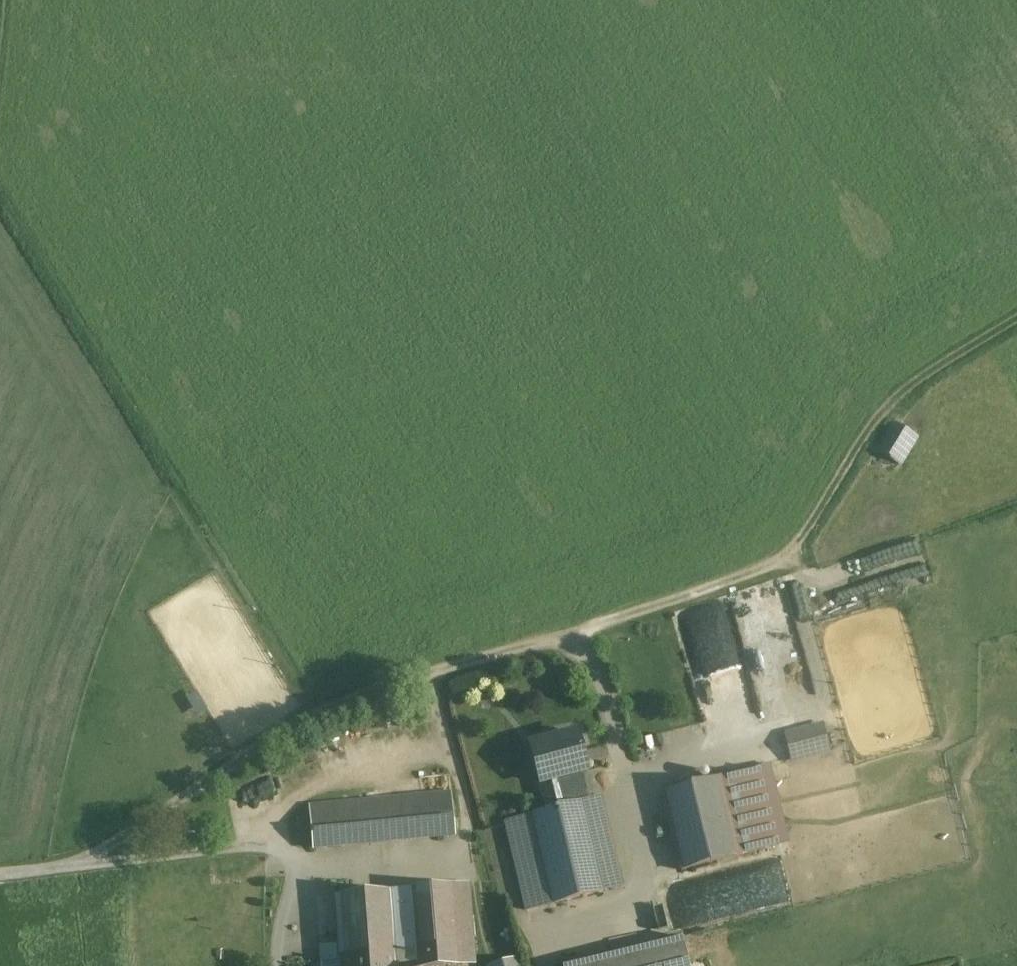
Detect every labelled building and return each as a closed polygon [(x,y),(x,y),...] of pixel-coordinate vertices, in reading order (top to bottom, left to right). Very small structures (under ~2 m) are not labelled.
[(913,539),(889,550),(895,563),(920,552),(913,539)] [(764,676),(786,672),(774,616),(753,621),(764,676)] [(785,735),(791,760),(830,751),(824,726),(785,735)] [(530,745),(540,783),(578,772),(587,770),(576,732),(530,745)] [(758,768),(663,792),(682,870),(777,847),(758,768)] [(578,772),(540,783),(547,810),(586,800),(578,772)] [(451,792),(310,805),(315,848),(455,835),(451,792)] [(547,810),(505,821),(527,910),(621,886),(599,797),(586,800),(547,810)] [(475,964),(469,884),(335,894),(339,949),(321,950),(321,962),(340,960),(340,965),(397,965),(397,959),(412,958),(412,965),(456,965),(475,964)] [(563,965),(688,965),(681,938),(563,965)]
